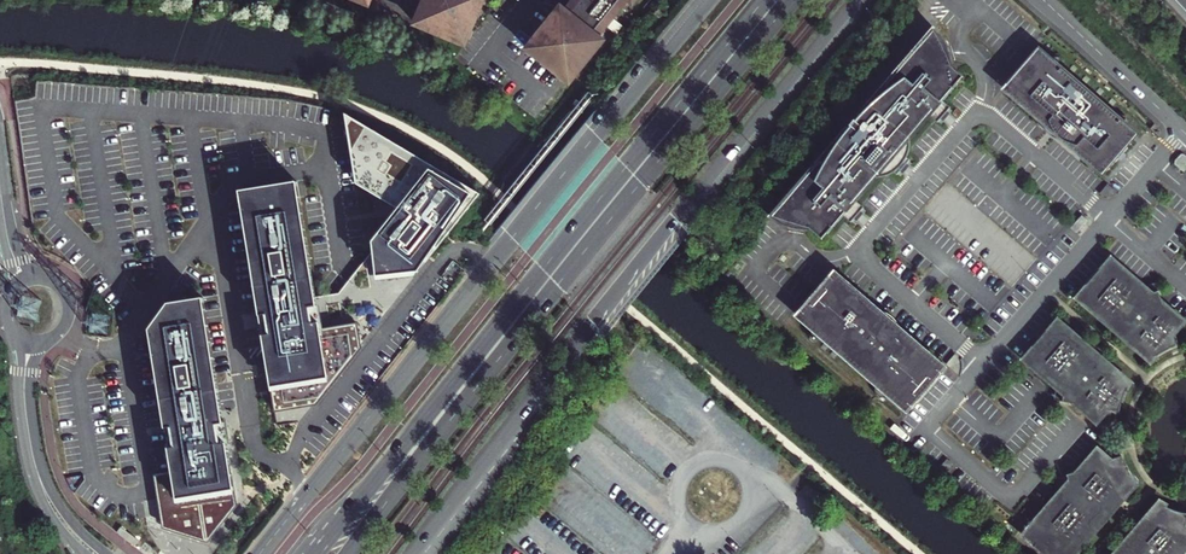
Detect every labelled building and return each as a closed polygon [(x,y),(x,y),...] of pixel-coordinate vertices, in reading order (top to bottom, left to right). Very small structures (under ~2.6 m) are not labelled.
[(479,0),(421,0),(413,20),(462,40),(479,0)] [(530,42),(571,75),(604,33),(599,30),(623,0),(571,0),(568,4),(563,1),(555,10),(556,11),(554,16),(548,25),(543,30),(538,33),(530,42)] [(940,30),(934,25),(934,24),(911,51),(912,52),(908,57),(906,56),(857,113),(859,114),(848,126),(847,125),(843,130),(798,182),(799,183),(795,188),(793,187),(769,215),(769,216),(774,220),(779,223),(784,225),(790,227),(795,228),(804,228),(808,228),(810,226),(822,236),(827,230),(828,231),(843,213),(851,220),(855,215),(858,217),(862,212),(860,210),(864,205),(856,198),(877,175),(881,175),(885,174),(889,172),(893,170),(896,172),(900,168),(903,170),(908,165),(905,162),(909,157),(906,155),(908,151),(909,147),(910,142),(909,137),(929,114),(937,120),(941,115),(943,118),(948,112),(946,110),(950,105),(942,98),(958,80),(957,79),(962,74),(950,63),(951,61),(951,59),(950,51),(948,45),(946,40),(943,35),(940,30)] [(1033,51),(1006,82),(1009,84),(1005,88),(1042,121),(1043,120),(1047,121),(1051,123),(1050,124),(1053,126),(1054,124),(1059,129),(1057,130),(1060,132),(1061,131),(1065,140),(1064,140),(1102,173),(1105,168),(1107,170),(1134,139),(1132,137),(1135,133),(1039,49),(1036,53),(1033,51)] [(379,134),(346,114),(357,184),(398,209),(373,242),(377,278),(418,272),(480,194),(379,134)] [(1043,120),(1042,121),(1064,140),(1065,140),(1061,131),(1060,132),(1057,130),(1059,129),(1054,124),(1053,126),(1050,124),(1051,123),(1047,121),(1043,120)] [(1173,163),(1173,167),(1182,174),(1185,169),(1185,160),(1182,156),(1181,156),(1179,157),(1173,163)] [(316,299),(297,182),(239,191),(259,312),(266,311),(268,326),(262,327),(276,409),(315,402),(337,375),(361,345),(357,324),(321,330),(319,318),(313,319),(310,300),(316,299)] [(1117,192),(1108,185),(1100,194),(1103,196),(1109,197),(1114,195),(1117,192)] [(1077,298),(1150,361),(1155,357),(1166,350),(1177,346),(1173,333),(1183,322),(1163,304),(1158,290),(1150,293),(1111,259),(1101,270),(1100,269),(1086,285),(1087,286),(1077,298)] [(878,314),(877,311),(834,273),(831,277),(828,275),(798,309),(800,311),(797,315),(905,409),(908,405),(910,407),(941,373),(939,371),(942,367),(899,330),(892,329),(889,327),(885,324),(881,321),(880,318),(878,314)] [(221,411),(203,298),(169,304),(149,330),(164,420),(170,420),(172,435),(167,436),(173,471),(154,475),(163,526),(207,539),(236,502),(225,431),(219,432),(216,412),(221,411)] [(1076,404),(1096,422),(1106,410),(1119,413),(1121,405),(1124,396),(1127,388),(1131,384),(1058,320),(1048,332),(1046,331),(1032,347),(1034,348),(1024,359),(1063,393),(1062,402),(1076,404)] [(947,364),(958,374),(959,373),(960,368),(959,362),(958,357),(956,354),(947,364)] [(1137,482),(1133,478),(1132,477),(1130,473),(1125,463),(1121,455),(1109,459),(1097,449),(1080,469),(1066,474),(1069,482),(1024,534),(1035,544),(1034,545),(1044,553),(1074,553),(1137,482)] [(940,469),(946,474),(955,463),(949,458),(940,469)] [(1185,549),(1185,526),(1185,513),(1183,512),(1174,509),(1164,505),(1159,502),(1114,553),(1182,553),(1185,549)] [(122,527),(117,532),(126,539),(130,533),(122,527)] [(131,534),(127,539),(135,546),(139,540),(131,534)]
